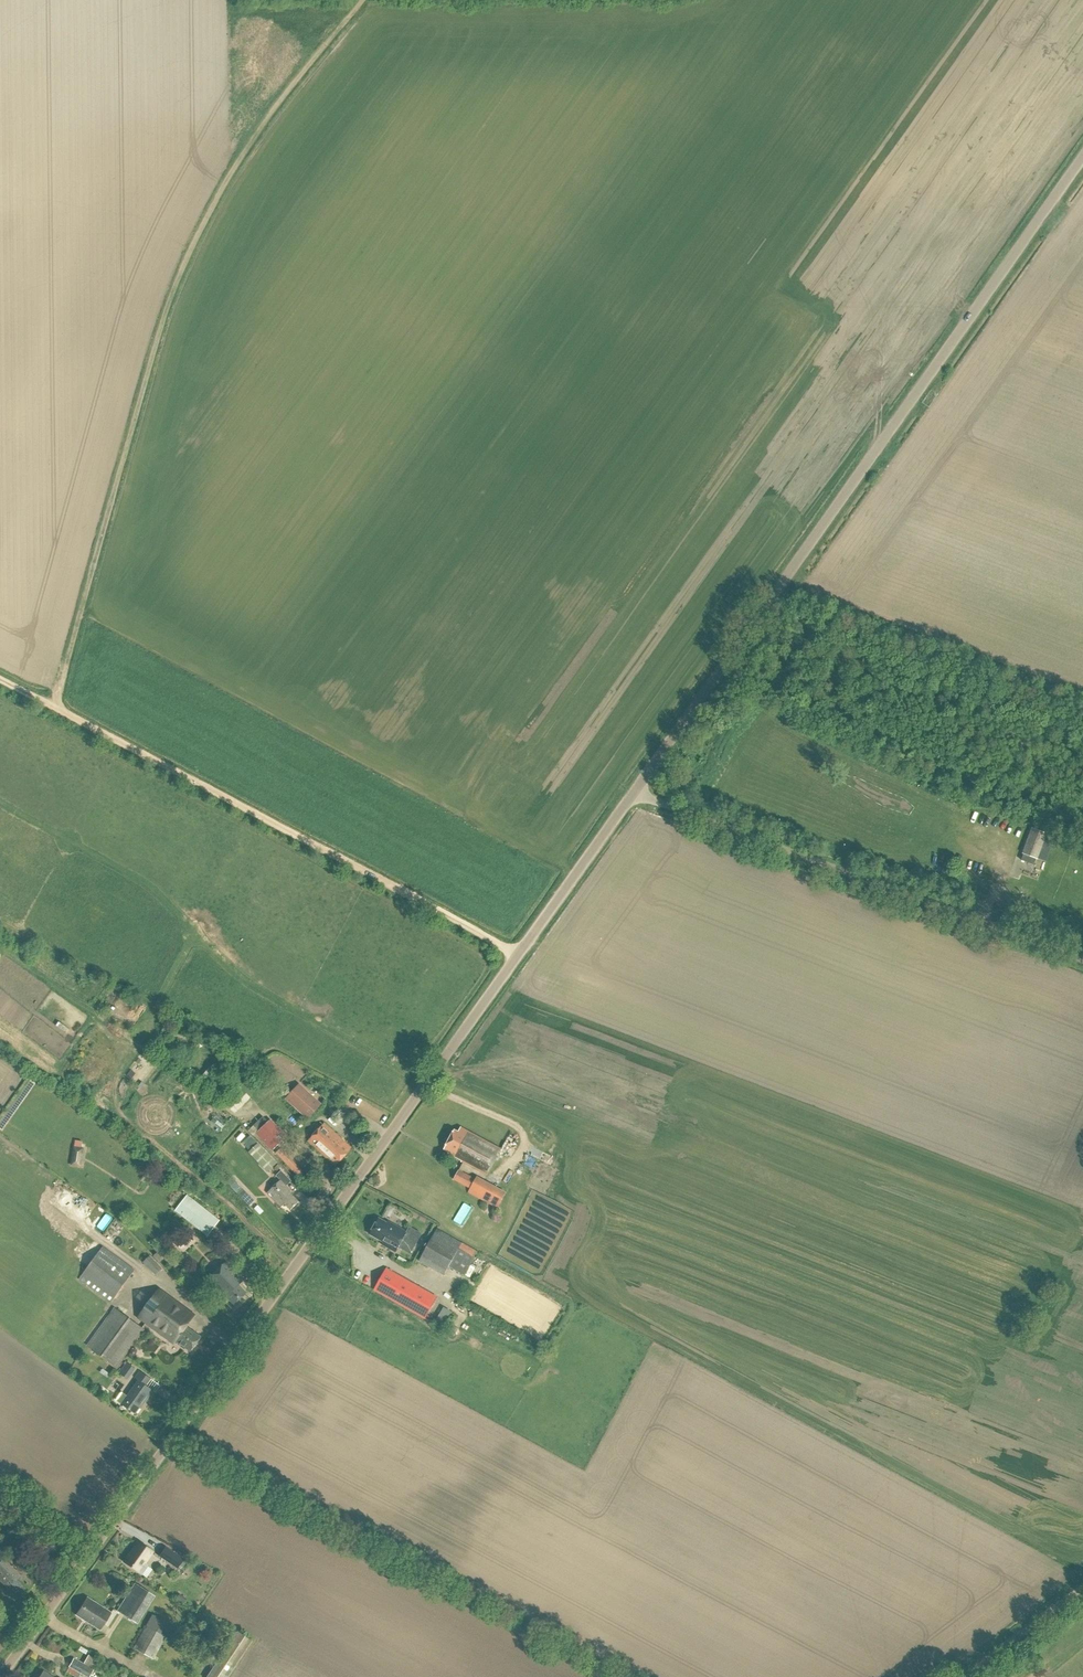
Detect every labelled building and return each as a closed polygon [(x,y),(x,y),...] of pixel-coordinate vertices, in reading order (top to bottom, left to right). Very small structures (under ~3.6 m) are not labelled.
[(1020,860),(1028,863),(1030,856),(1035,858),(1045,832),(1032,827),(1020,860)] [(320,1106),(321,1104),(314,1097),(299,1084),(286,1098),(308,1118),(320,1106)] [(264,1127),(257,1133),(273,1150),(285,1139),(263,1116),(258,1121),(264,1127)] [(309,1140),(337,1165),(352,1149),(325,1123),(309,1140)] [(492,1125),(488,1135),(494,1137),(497,1126),(492,1125)] [(453,1179),(469,1188),(467,1191),(497,1207),(506,1191),(476,1175),(475,1178),(462,1171),(466,1163),(487,1174),(501,1148),(461,1126),(458,1131),(455,1130),(445,1148),(454,1153),(453,1155),(462,1160),(462,1161),(453,1179)] [(504,1150),(513,1155),(523,1136),(513,1131),(504,1150)] [(258,1143),(250,1151),(248,1152),(267,1172),(277,1163),(258,1143)] [(74,1166),(84,1167),(86,1148),(75,1147),(74,1166)] [(282,1148),(274,1156),(293,1175),(301,1168),(282,1148)] [(285,1203),(291,1209),(299,1201),(290,1191),(291,1190),(287,1185),(292,1180),(282,1170),(277,1175),(281,1179),(267,1192),(281,1207),(285,1203)] [(235,1177),(230,1184),(240,1191),(245,1184),(235,1177)] [(250,1206),(257,1201),(250,1190),(243,1195),(250,1206)] [(186,1194),(174,1210),(207,1235),(219,1219),(186,1194)] [(382,1244),(396,1252),(399,1247),(410,1253),(421,1234),(410,1227),(407,1232),(388,1221),(388,1223),(379,1218),(370,1234),(383,1242),(382,1244)] [(476,1251),(436,1228),(418,1259),(443,1274),(448,1266),(462,1274),(476,1251)] [(175,1241),(185,1252),(198,1240),(188,1229),(175,1241)] [(103,1246),(78,1279),(110,1302),(135,1269),(103,1246)] [(154,1257),(160,1263),(164,1259),(158,1252),(154,1257)] [(146,1264),(156,1275),(162,1269),(152,1258),(146,1264)] [(227,1262),(209,1279),(227,1297),(228,1296),(235,1304),(247,1293),(239,1285),(244,1280),(227,1262)] [(374,1288),(425,1317),(437,1296),(386,1267),(374,1288)] [(160,1290),(140,1318),(175,1344),(177,1341),(192,1352),(202,1337),(188,1326),(195,1315),(160,1290)] [(211,1300),(216,1305),(220,1302),(216,1297),(211,1300)] [(144,1328),(114,1306),(86,1345),(116,1366),(144,1328)] [(446,1327),(450,1320),(443,1316),(439,1323),(446,1327)] [(128,1379),(136,1369),(127,1362),(119,1373),(128,1379)] [(154,1391),(146,1386),(151,1379),(141,1372),(136,1378),(139,1381),(123,1404),(136,1414),(146,1401),(147,1402),(154,1391)] [(121,1381),(115,1386),(121,1392),(126,1387),(121,1381)] [(13,1534),(0,1521),(0,1534),(7,1540),(13,1534)] [(142,1563),(151,1551),(138,1542),(124,1561),(142,1574),(147,1566),(142,1563)] [(158,1555),(177,1568),(184,1558),(165,1545),(158,1555)] [(26,1598),(38,1585),(26,1572),(32,1566),(23,1556),(17,1562),(8,1553),(0,1561),(0,1582),(6,1588),(11,1582),(26,1598)] [(117,1611),(134,1622),(152,1594),(135,1583),(117,1611)] [(76,1615),(100,1630),(111,1613),(87,1598),(76,1615)] [(160,1633),(166,1621),(151,1613),(133,1647),(153,1658),(166,1636),(160,1633)] [(250,1641),(237,1632),(206,1676),(226,1676),(250,1641)] [(77,1671),(88,1676),(98,1659),(87,1653),(82,1662),(73,1657),(65,1671),(74,1676),(77,1671)] [(1016,1669),(1025,1659),(1020,1654),(1010,1663),(1016,1669)]
